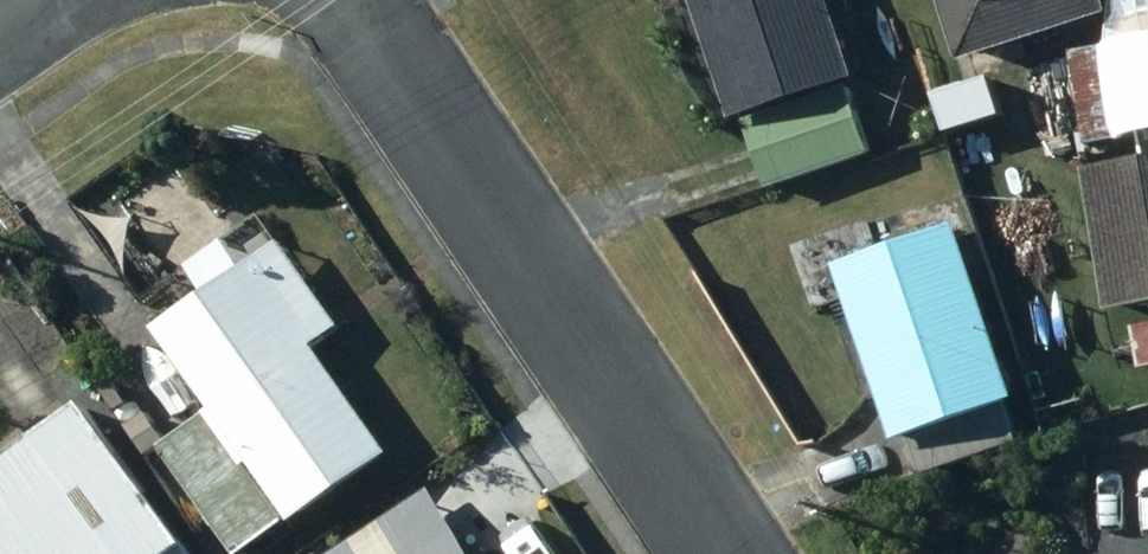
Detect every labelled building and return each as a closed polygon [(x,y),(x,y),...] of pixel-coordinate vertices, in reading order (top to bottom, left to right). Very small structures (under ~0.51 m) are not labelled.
[(779,196),(881,160),(857,93),(871,88),(840,0),(709,0),(779,196)] [(978,69),(1126,19),(1120,0),(955,0),(978,69)] [(1147,98),(1147,0),(1130,0),(1147,98)] [(1098,176),(1123,316),(1144,312),(1147,337),(1147,167),(1098,176)] [(969,230),(851,274),(931,488),(1032,450),(1018,413),(1036,406),(969,230)] [(325,353),(334,346),(270,261),(168,337),(313,530),(405,460),(325,353)] [(0,482),(0,506),(8,517),(0,523),(0,553),(201,553),(97,411),(0,482)] [(171,456),(244,553),(260,553),(298,525),(220,420),(171,456)] [(438,494),(350,553),(480,553),(438,494)]
